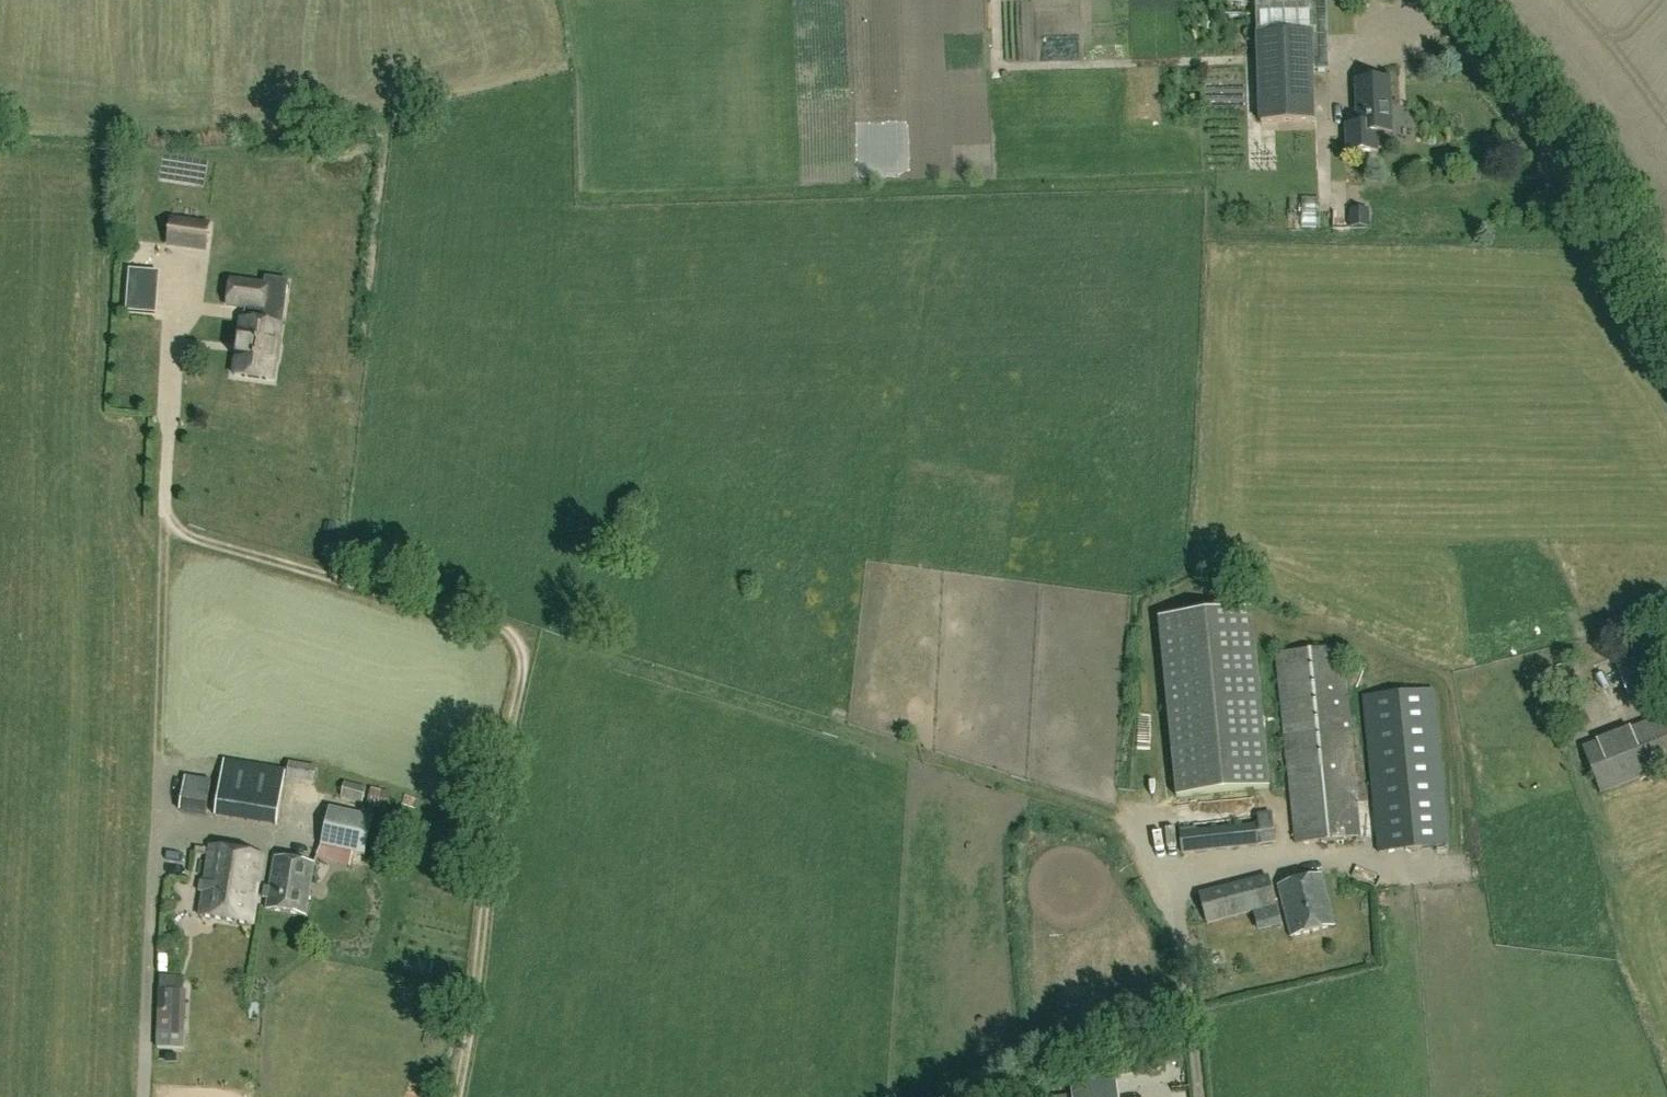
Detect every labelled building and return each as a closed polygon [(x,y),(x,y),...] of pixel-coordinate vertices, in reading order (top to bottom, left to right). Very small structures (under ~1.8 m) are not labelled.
[(1258,121),(1313,119),(1311,67),(1329,66),(1327,0),(1254,0),(1258,121)] [(1357,80),(1358,134),(1358,135),(1347,135),(1348,151),(1376,150),(1376,133),(1391,133),(1389,79),(1357,80)] [(1482,215),(1495,195),(1487,190),(1474,210),(1482,215)] [(211,223),(171,217),(167,247),(206,253),(211,223)] [(275,384),(283,326),(261,323),(262,314),(264,314),(268,285),(231,280),(226,309),(243,312),(242,321),(239,320),(231,377),(275,384)] [(1269,788),(1251,609),(1159,618),(1176,797),(1269,788)] [(1662,638),(1663,640),(1613,659),(1627,695),(1666,680),(1666,636),(1662,638)] [(1276,653),(1290,794),(1295,843),(1376,835),(1378,852),(1449,844),(1433,690),(1362,697),(1373,800),(1358,802),(1342,646),(1276,653)] [(1582,748),(1600,792),(1666,766),(1666,714),(1582,748)] [(287,769),(308,766),(307,753),(285,756),(287,769)] [(209,816),(213,784),(187,780),(182,813),(209,816)] [(321,846),(365,855),(373,818),(330,808),(321,846)] [(1257,815),(1258,824),(1198,831),(1197,827),(1180,829),(1183,853),(1274,844),(1271,814),(1257,815)] [(258,897),(268,898),(270,888),(259,886),(264,856),(211,847),(200,916),(253,925),(258,897)] [(270,888),(268,898),(267,909),(305,916),(314,863),(275,857),(270,888)] [(1334,926),(1321,875),(1278,886),(1283,904),(1275,906),(1267,876),(1199,893),(1207,923),(1257,910),(1262,928),(1277,924),(1276,920),(1286,917),(1291,937),(1334,926)] [(1118,1048),(1123,1078),(1182,1067),(1178,1038),(1118,1048)] [(1074,1096),(1070,1096),(1117,1096),(1113,1066),(1070,1071),(1074,1096)]
